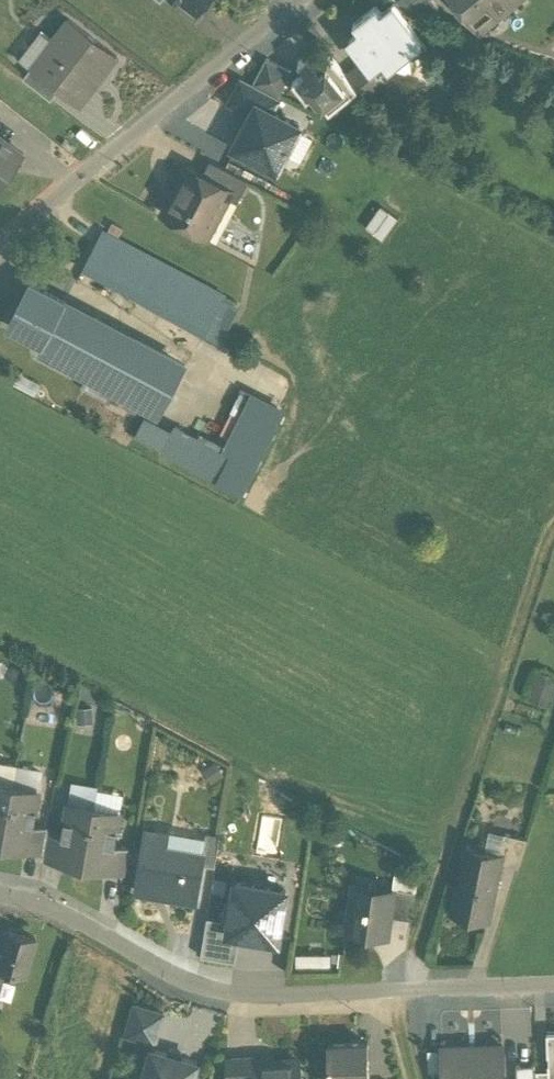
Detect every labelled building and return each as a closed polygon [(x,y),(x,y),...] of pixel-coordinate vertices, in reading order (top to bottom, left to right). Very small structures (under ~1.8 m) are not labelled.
[(197,13),(207,0),(180,0),(197,13)] [(434,0),(399,0),(398,1),(429,17),(440,8),(434,0)] [(478,26),(501,7),(504,11),(518,0),(457,0),(478,26)] [(422,40),(393,4),(350,40),(367,61),(378,75),(379,74),(422,40)] [(118,55),(69,17),(53,38),(31,66),(59,88),(80,104),(118,55)] [(42,29),(20,58),(31,66),(53,38),(42,29)] [(347,75),(329,53),(316,63),(308,54),(299,62),(306,71),(293,82),(308,99),(314,94),(324,105),(324,104),(330,111),(357,89),(358,88),(347,75)] [(292,72),(267,59),(253,84),(279,97),(292,72)] [(378,75),(367,61),(356,69),(373,90),(385,81),(379,74),(378,75)] [(59,88),(31,66),(23,77),(50,99),(59,88)] [(373,90),(356,69),(347,75),(358,88),(357,89),(364,98),(373,90)] [(272,111),(279,97),(253,84),(245,80),(233,103),(252,113),(257,103),(272,111)] [(278,169),(300,125),(272,111),(257,103),(252,113),(235,147),(278,169)] [(0,135),(0,184),(24,154),(0,135)] [(76,148),(65,139),(62,144),(73,152),(76,148)] [(250,180),(211,160),(203,174),(226,186),(221,194),(229,198),(238,202),(250,180)] [(203,174),(186,165),(162,212),(209,236),(229,198),(221,194),(226,186),(203,174)] [(366,225),(383,238),(399,216),(382,204),(366,225)] [(103,231),(84,268),(103,278),(122,241),(103,231)] [(226,296),(122,241),(103,278),(205,334),(226,296)] [(66,304),(30,285),(9,325),(43,343),(45,343),(62,311),(66,304)] [(221,342),(238,311),(223,303),(205,334),(221,342)] [(68,363),(89,325),(62,311),(45,343),(43,343),(40,348),(68,363)] [(89,325),(68,363),(92,376),(115,387),(112,394),(120,398),(123,392),(161,411),(186,366),(134,338),(118,340),(89,325)] [(115,387),(92,376),(86,388),(109,400),(112,394),(115,387)] [(282,411),(251,395),(230,438),(208,427),(201,442),(175,429),(174,431),(164,449),(162,454),(240,494),(282,411)] [(135,434),(164,449),(174,431),(145,416),(135,434)] [(553,689),(553,674),(541,670),(532,697),(550,702),(553,689)] [(0,783),(0,845),(27,850),(28,843),(32,844),(35,824),(41,790),(0,783)] [(122,810),(69,801),(64,835),(60,856),(64,856),(63,863),(107,871),(109,864),(112,865),(116,845),(122,810)] [(50,827),(35,824),(32,844),(28,843),(27,850),(46,853),(49,833),(50,827)] [(170,832),(147,829),(137,890),(198,900),(204,863),(206,855),(204,855),(167,849),(170,832)] [(221,835),(207,832),(204,855),(206,855),(204,863),(216,865),(221,835)] [(529,838),(504,832),(500,854),(502,854),(500,862),(520,866),(529,838)] [(64,835),(49,833),(46,853),(45,860),(63,863),(64,856),(60,856),(64,835)] [(130,847),(116,845),(112,865),(109,864),(107,871),(126,874),(130,847)] [(500,854),(465,847),(452,911),(454,912),(455,906),(487,913),(486,918),(488,919),(500,862),(502,854),(500,854)] [(396,887),(355,881),(349,927),(371,930),(371,932),(389,934),(392,915),(396,887)] [(279,940),(286,891),(236,884),(233,905),(229,933),(241,935),(279,940)] [(419,891),(396,887),(392,915),(414,919),(419,891)] [(207,918),(201,956),(236,962),(241,935),(229,933),(233,905),(226,904),(223,920),(207,918)] [(2,928),(0,935),(0,969),(6,970),(26,976),(36,938),(2,928)] [(332,963),(332,953),(299,953),(299,962),(332,963)] [(164,1013),(135,1005),(126,1034),(156,1043),(164,1013)] [(547,1032),(548,1055),(549,1055),(549,1065),(548,1065),(549,1070),(535,1070),(536,1078),(553,1078),(553,1032),(547,1032)] [(352,1043),(352,1042),(350,1042),(350,1043),(330,1043),(329,1043),(329,1069),(330,1069),(331,1078),(369,1078),(368,1042),(367,1042),(352,1043)] [(443,1046),(444,1078),(505,1078),(504,1044),(443,1046)] [(153,1049),(144,1078),(192,1078),(197,1062),(153,1049)] [(229,1058),(230,1078),(257,1078),(256,1061),(257,1061),(257,1057),(229,1058)] [(256,1061),(257,1078),(301,1078),(300,1059),(257,1061),(256,1061)] [(517,1066),(517,1078),(535,1078),(535,1065),(517,1066)]
